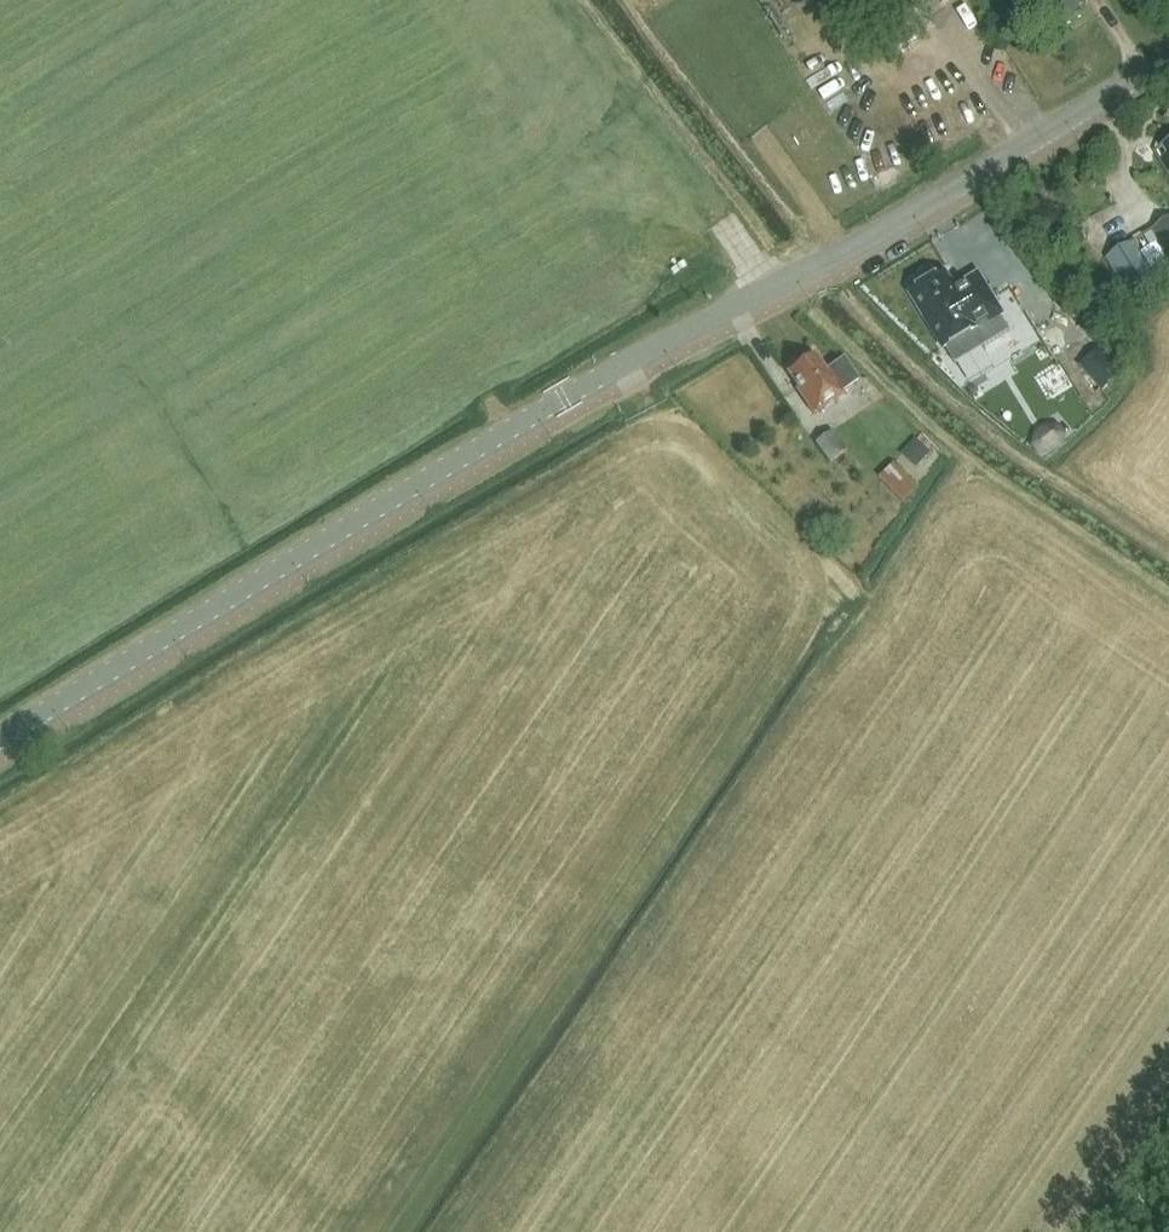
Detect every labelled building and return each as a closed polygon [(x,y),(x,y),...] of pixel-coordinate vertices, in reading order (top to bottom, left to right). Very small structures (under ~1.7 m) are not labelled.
[(911,22),(946,0),(897,0),(911,22)] [(1087,4),(1085,0),(1029,0),(1034,8),(1036,7),(1052,35),(1085,16),(1080,8),(1087,4)] [(883,37),(891,51),(922,34),(914,21),(883,37)] [(1151,232),(1168,262),(1168,222),(1151,232)] [(1156,278),(1134,242),(1105,259),(1127,296),(1156,278)] [(912,293),(946,348),(1000,314),(978,277),(954,292),(944,274),(912,293)] [(826,373),(814,355),(788,373),(800,391),(798,392),(815,416),(845,395),(843,393),(859,382),(844,361),(826,373)] [(1115,382),(1092,356),(1079,367),(1103,394),(1115,382)] [(828,464),(846,453),(832,431),(814,443),(828,464)] [(910,444),(894,460),(908,475),(925,459),(910,444)] [(881,478),(905,504),(919,491),(895,465),(881,478)]
